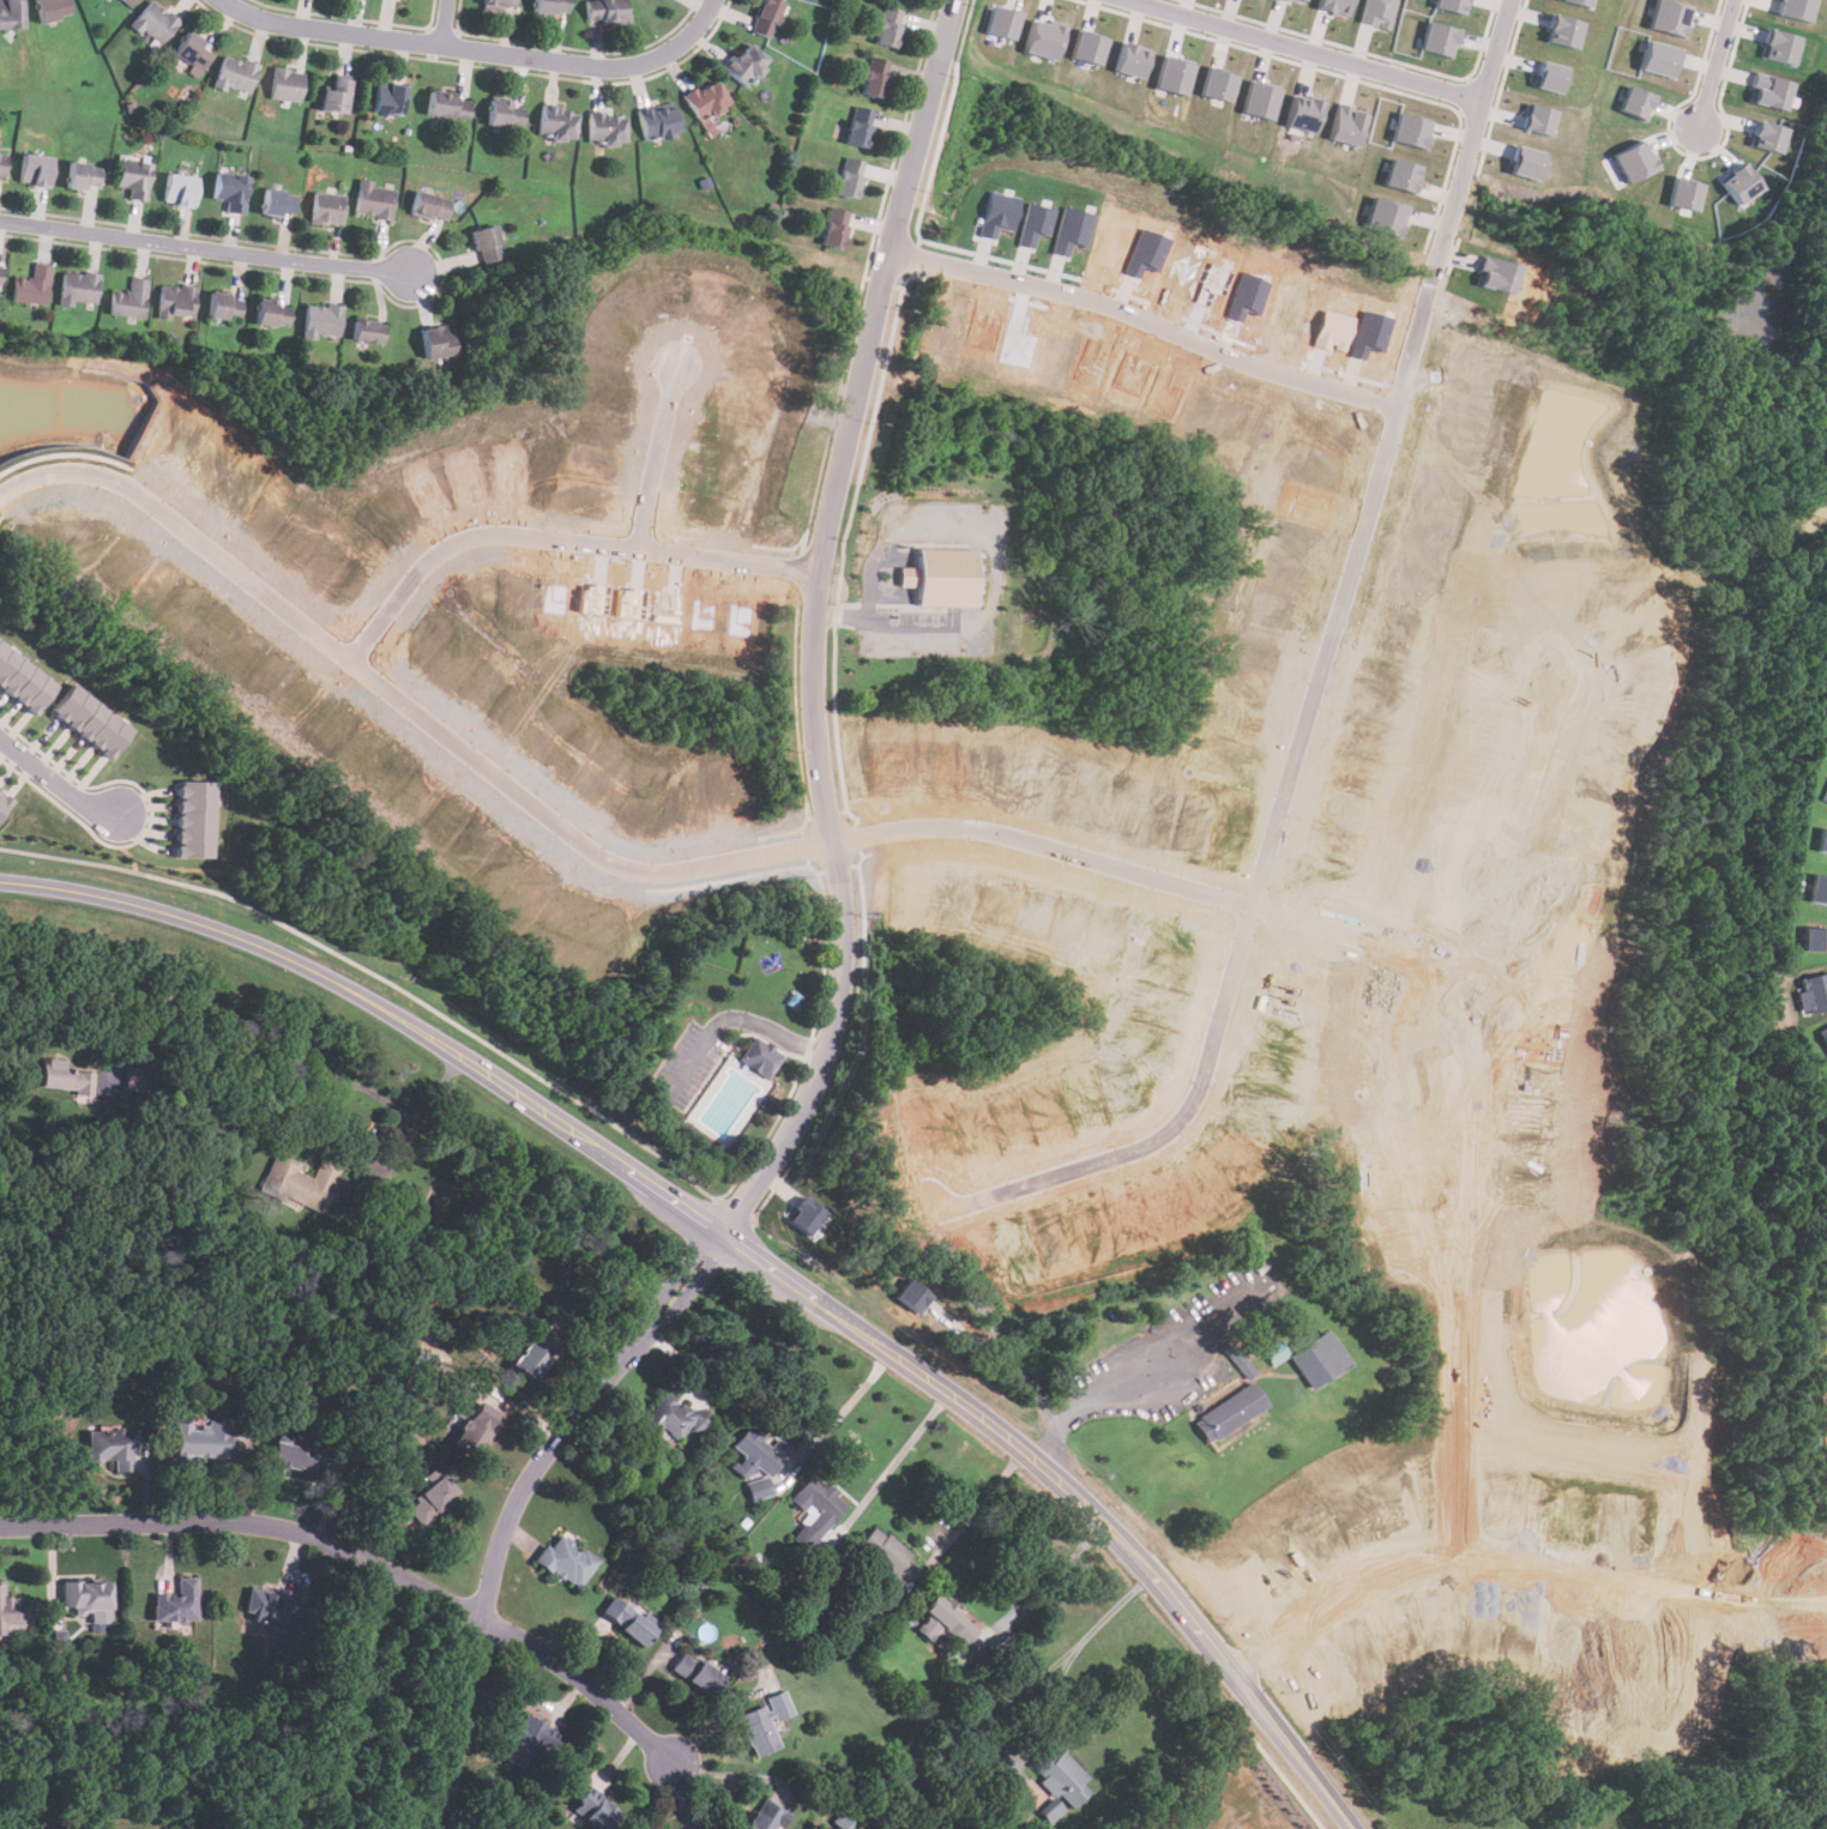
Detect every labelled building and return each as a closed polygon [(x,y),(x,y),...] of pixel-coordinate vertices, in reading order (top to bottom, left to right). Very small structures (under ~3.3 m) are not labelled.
[(22,28),(22,0),(0,0),(0,28),(22,28)] [(40,23),(72,14),(69,0),(34,0),(40,23)] [(129,10),(138,0),(118,0),(129,10)] [(152,0),(150,0),(131,24),(158,48),(179,23),(152,0)] [(482,6),(513,10),(514,0),(483,0),(482,6)] [(567,0),(534,0),(532,11),(566,14),(567,0)] [(585,22),(625,23),(625,0),(586,0),(585,22)] [(775,0),(763,0),(748,29),(766,37),(784,5),(775,0)] [(1350,0),(1320,0),(1318,8),(1346,16),(1350,0)] [(1388,30),(1398,0),(1366,0),(1359,20),(1388,30)] [(1467,0),(1434,0),(1433,6),(1463,16),(1467,0)] [(1674,0),(1654,0),(1647,28),(1683,37),(1692,5),(1674,0)] [(1812,0),(1776,0),(1772,12),(1805,22),(1812,0)] [(1021,12),(993,5),(984,32),(1013,40),(1021,12)] [(903,11),(882,6),(873,42),(893,48),(903,11)] [(1579,22),(1550,13),(1542,40),(1570,48),(1579,22)] [(1055,60),(1065,28),(1033,18),(1024,52),(1055,60)] [(1459,30),(1429,20),(1419,48),(1451,58),(1459,30)] [(1759,58),(1789,65),(1796,35),(1765,29),(1759,58)] [(1072,58),(1099,65),(1107,37),(1078,30),(1072,58)] [(200,71),(215,49),(186,31),(173,53),(200,71)] [(768,61),(747,40),(722,66),(743,87),(768,61)] [(1680,48),(1647,40),(1639,70),(1671,78),(1680,48)] [(1114,71),(1141,78),(1150,48),(1122,41),(1114,71)] [(258,66),(224,54),(213,84),(248,96),(258,66)] [(1154,86),(1183,96),(1193,64),(1164,55),(1154,86)] [(860,93),(881,98),(888,61),(869,56),(860,93)] [(1556,93),(1564,67),(1540,60),(1532,86),(1556,93)] [(1200,95),(1229,102),(1236,74),(1207,67),(1200,95)] [(301,103),(303,71),(272,68),(270,99),(301,103)] [(1790,80),(1753,72),(1745,102),(1781,110),(1790,80)] [(321,87),(320,110),(346,113),(349,78),(331,77),(330,89),(321,87)] [(682,96),(701,125),(730,105),(712,77),(682,96)] [(1241,111),(1271,120),(1279,87),(1250,79),(1241,111)] [(402,115),(405,84),(375,82),(373,113),(402,115)] [(1652,93),(1626,85),(1617,111),(1645,119),(1652,93)] [(468,95),(429,90),(426,115),(465,120),(468,95)] [(1292,93),(1285,125),(1314,133),(1321,101),(1292,93)] [(521,99),(488,98),(487,126),(520,126),(521,99)] [(1328,139),(1357,146),(1365,109),(1337,102),(1328,139)] [(1546,135),(1552,109),(1526,103),(1520,128),(1546,135)] [(674,105),(639,109),(641,138),(677,133),(674,105)] [(875,111),(855,105),(843,141),(863,149),(875,111)] [(573,108),(539,108),(539,138),(573,138),(573,108)] [(1431,121),(1399,110),(1391,139),(1422,150),(1431,121)] [(623,143),(623,111),(589,111),(589,143),(623,143)] [(1784,128),(1756,119),(1748,145),(1777,153),(1784,128)] [(1642,139),(1611,152),(1623,182),(1656,168),(1642,139)] [(1543,152),(1514,144),(1506,171),(1539,181),(1543,167),(1538,165),(1543,152)] [(47,187),(52,157),(22,152),(17,182),(47,187)] [(855,199),(864,161),(843,156),(834,193),(855,199)] [(1382,185),(1412,193),(1419,165),(1389,158),(1382,185)] [(127,199),(145,200),(150,163),(117,159),(115,186),(128,187),(127,199)] [(102,168),(71,161),(65,185),(96,192),(102,168)] [(1759,189),(1743,162),(1718,177),(1733,204),(1759,189)] [(197,177),(167,173),(162,203),(192,206),(197,177)] [(212,199),(225,200),(223,211),(242,213),(247,177),(216,173),(212,199)] [(1701,183),(1672,176),(1665,204),(1694,211),(1701,183)] [(390,218),(393,189),(370,187),(372,182),(357,180),(354,213),(390,218)] [(293,218),(297,194),(265,188),(260,212),(293,218)] [(444,223),(451,201),(415,189),(409,211),(444,223)] [(340,225),(344,195),(313,192),(309,222),(340,225)] [(1401,237),(1405,222),(1401,221),(1405,205),(1373,195),(1364,227),(1401,237)] [(849,211),(828,207),(821,245),(842,249),(849,211)] [(470,231),(478,264),(501,258),(493,225),(470,231)] [(1479,285),(1511,294),(1518,265),(1482,255),(1478,267),(1483,268),(1479,285)] [(10,300),(46,304),(50,266),(34,264),(31,278),(13,276),(10,300)] [(94,307),(98,276),(64,270),(58,301),(94,307)] [(147,279),(129,277),(127,292),(110,290),(107,314),(143,319),(147,279)] [(156,315),(191,321),(197,289),(161,283),(156,315)] [(205,315),(237,321),(242,296),(210,290),(205,315)] [(290,302),(257,297),(253,324),(287,328),(290,302)] [(301,334),(338,339),(342,307),(304,303),(301,334)] [(385,322),(352,320),(350,340),(382,344),(385,322)] [(452,356),(451,325),(421,327),(423,358),(452,356)] [(900,568),(899,587),(914,587),(914,603),(876,603),(876,606),(900,606),(900,610),(946,611),(946,608),(973,608),(975,550),(918,549),(918,568),(900,568)] [(0,641),(0,686),(36,713),(58,684),(0,641)] [(133,729),(73,682),(52,712),(110,757),(133,729)] [(215,781),(177,780),(176,856),(213,857),(215,781)] [(13,798),(0,788),(0,816),(13,798)] [(1817,850),(1826,852),(1826,827),(1822,826),(1817,850)] [(1810,900),(1826,902),(1826,874),(1814,871),(1810,900)] [(1803,949),(1826,949),(1826,926),(1803,925),(1803,949)] [(1826,1011),(1826,972),(1799,980),(1809,1015),(1826,1011)] [(1817,1032),(1826,1048),(1826,1026),(1817,1032)] [(737,1060),(765,1080),(782,1057),(754,1037),(737,1060)] [(94,1073),(67,1070),(67,1061),(42,1058),(40,1088),(92,1092),(94,1073)] [(146,1067),(126,1065),(125,1090),(145,1091),(146,1067)] [(259,1190),(319,1214),(337,1169),(318,1160),(312,1178),(294,1171),(297,1161),(273,1152),(259,1190)] [(786,1219),(807,1236),(826,1213),(805,1196),(786,1219)] [(824,1226),(815,1223),(810,1238),(819,1241),(824,1226)] [(894,1296),(916,1314),(931,1295),(909,1277),(894,1296)] [(559,1346),(539,1329),(509,1363),(529,1380),(559,1346)] [(1349,1365),(1325,1330),(1288,1356),(1310,1390),(1349,1365)] [(1265,1407),(1250,1383),(1192,1419),(1206,1442),(1265,1407)] [(667,1388),(634,1429),(650,1441),(661,1426),(677,1439),(689,1424),(701,1433),(711,1421),(667,1388)] [(474,1456),(498,1412),(475,1400),(451,1443),(474,1456)] [(175,1456),(228,1459),(229,1420),(176,1419),(175,1456)] [(730,1445),(743,1456),(731,1468),(743,1479),(755,1467),(761,1473),(746,1490),(758,1501),(770,1486),(764,1480),(791,1450),(777,1437),(770,1444),(749,1425),(730,1445)] [(134,1429),(86,1429),(86,1460),(113,1460),(113,1472),(134,1472),(134,1429)] [(319,1473),(324,1451),(272,1441),(267,1463),(319,1473)] [(428,1484),(441,1473),(435,1467),(423,1478),(428,1484)] [(806,1514),(800,1522),(818,1538),(846,1504),(812,1473),(789,1499),(806,1514)] [(405,1508),(421,1526),(457,1491),(440,1474),(405,1508)] [(857,1546),(904,1584),(921,1564),(874,1526),(857,1546)] [(598,1559),(556,1531),(535,1561),(577,1589),(598,1559)] [(195,1577),(175,1577),(176,1593),(152,1593),(152,1619),(195,1619),(195,1577)] [(110,1580),(61,1580),(61,1610),(91,1610),(91,1623),(109,1623),(110,1580)] [(4,1637),(4,1624),(30,1624),(30,1596),(2,1596),(2,1582),(0,1582),(0,1637),(4,1637)] [(243,1614),(285,1620),(290,1589),(248,1584),(243,1614)] [(921,1610),(928,1616),(916,1629),(928,1640),(940,1625),(964,1647),(979,1629),(936,1592),(921,1610)] [(599,1612),(640,1648),(656,1631),(614,1595),(599,1612)] [(709,1696),(723,1677),(683,1649),(670,1668),(709,1696)] [(753,1757),(779,1747),(771,1721),(792,1714),(784,1690),(764,1697),(766,1703),(737,1713),(753,1757)] [(526,1770),(537,1743),(554,1750),(562,1730),(519,1712),(500,1759),(526,1770)] [(1027,1767),(1056,1797),(1059,1795),(1071,1809),(1089,1791),(1081,1783),(1087,1777),(1062,1750),(1055,1756),(1048,1747),(1027,1767)] [(587,1786),(569,1807),(596,1828),(604,1828),(619,1812),(587,1786)] [(762,1795),(740,1828),(772,1828),(785,1810),(762,1795)] [(1039,1812),(1049,1823),(1065,1810),(1055,1799),(1039,1812)]
